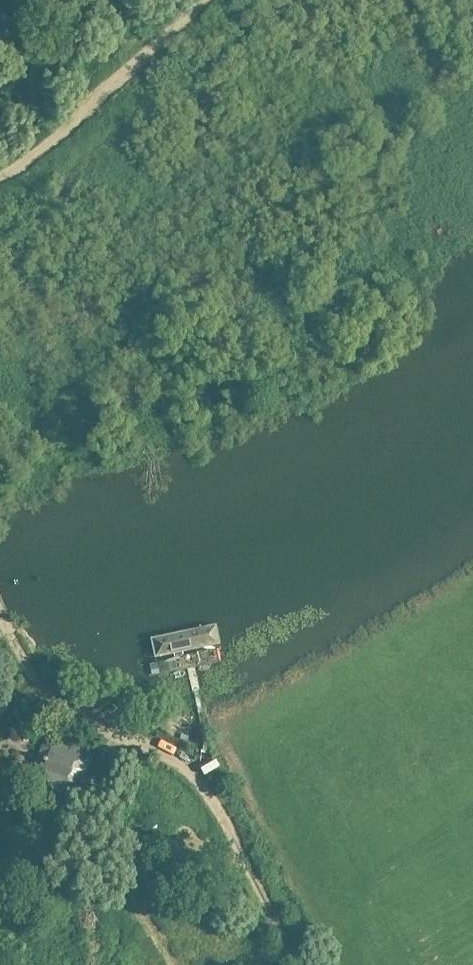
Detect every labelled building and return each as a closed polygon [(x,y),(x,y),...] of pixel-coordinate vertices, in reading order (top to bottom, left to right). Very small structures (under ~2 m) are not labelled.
[(220,644),(215,620),(149,633),(153,656),(220,644)] [(52,744),(39,776),(71,789),(81,766),(86,768),(89,759),(52,744)]
